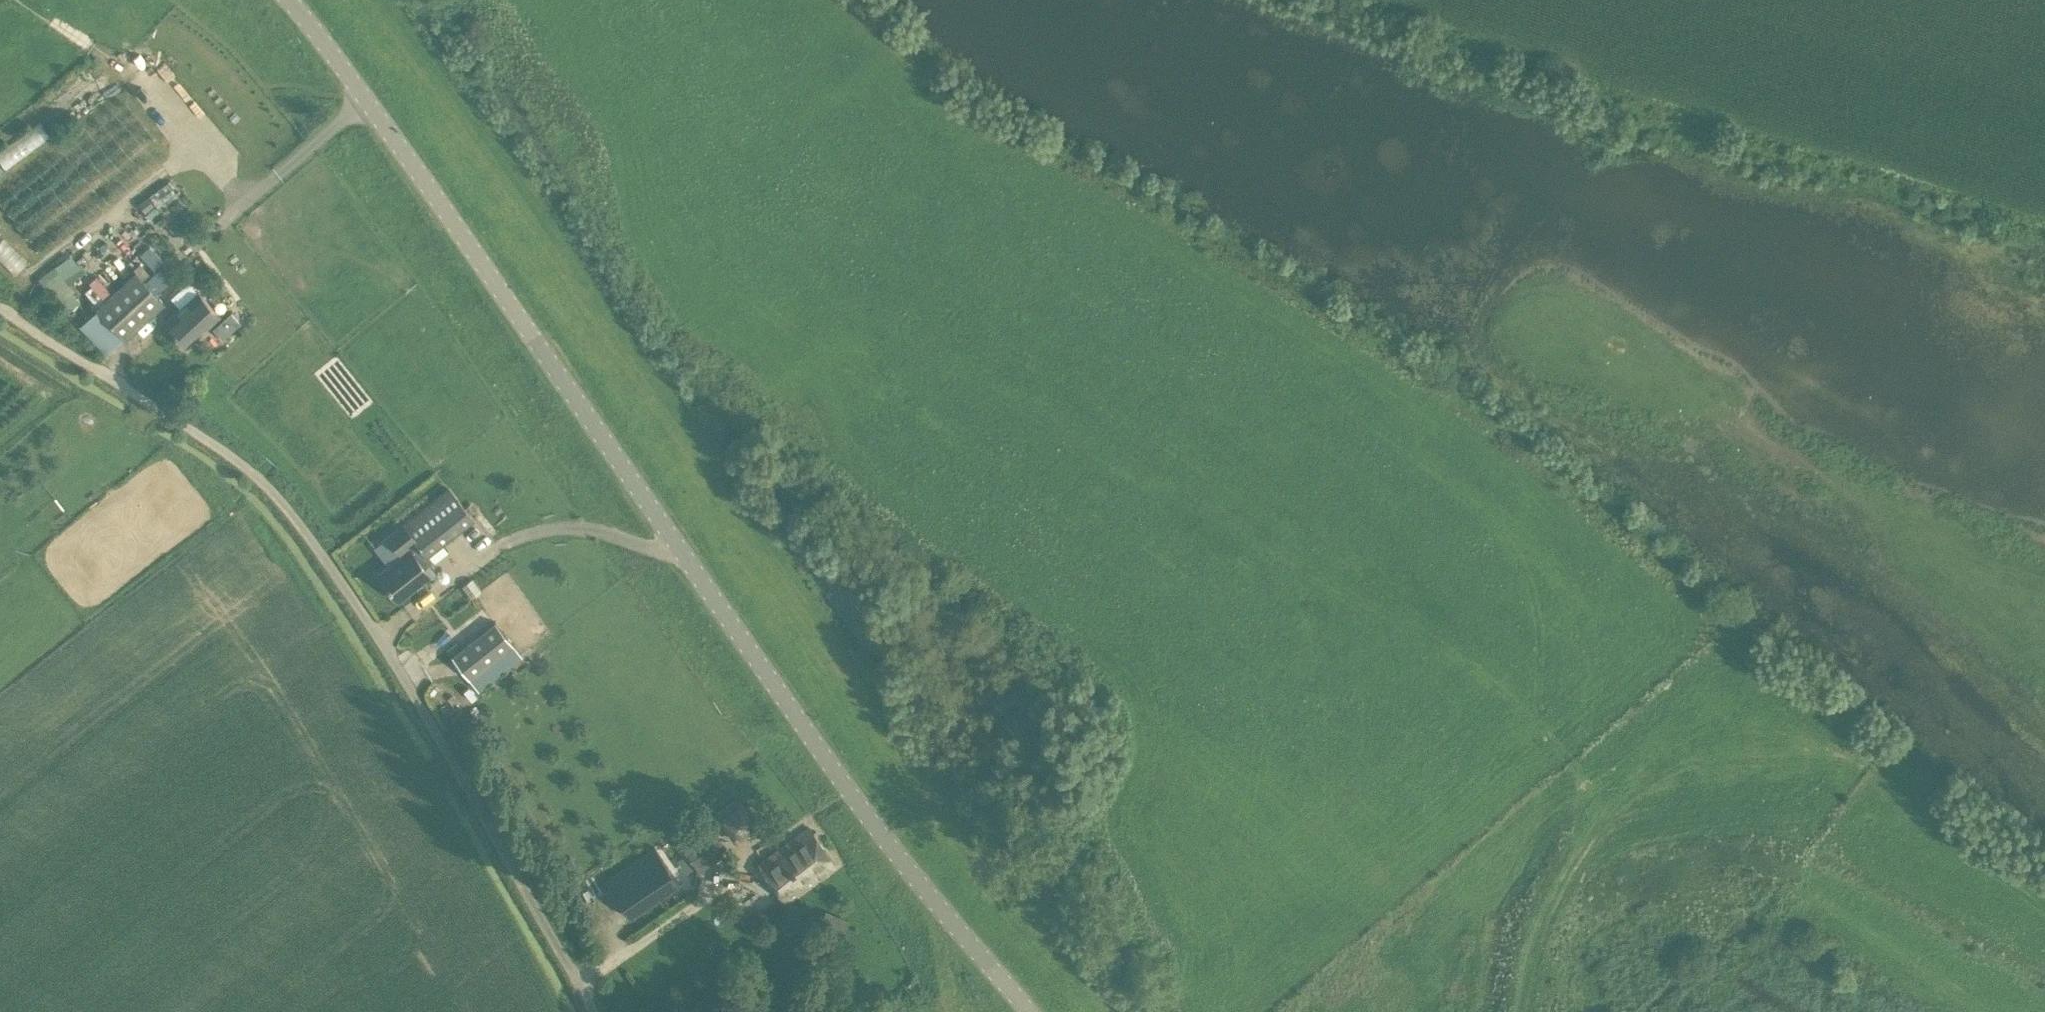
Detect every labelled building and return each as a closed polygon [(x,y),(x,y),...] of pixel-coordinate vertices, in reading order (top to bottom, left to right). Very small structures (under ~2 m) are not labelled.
[(0,240),(0,253),(16,269),(26,260),(4,237),(0,240)] [(82,299),(70,281),(86,270),(73,251),(42,272),(67,309),(82,299)] [(135,271),(95,307),(124,340),(164,303),(135,271)] [(196,291),(165,322),(185,345),(218,314),(196,291)] [(233,308),(214,324),(224,336),(242,320),(233,308)] [(468,500),(462,504),(448,485),(400,523),(402,524),(387,536),(400,551),(402,554),(377,574),(398,599),(429,574),(423,566),(431,560),(427,555),(474,519),(466,509),(472,505),(468,500)] [(478,690),(521,654),(494,621),(450,654),(478,690)] [(755,825),(739,802),(729,787),(708,800),(720,816),(717,818),(734,844),(750,833),(757,828),(755,825)] [(720,855),(718,852),(726,847),(713,828),(705,832),(699,823),(676,838),(698,870),(720,855)] [(835,866),(807,827),(758,863),(786,902),(835,866)] [(680,883),(655,845),(603,879),(629,917),(680,883)] [(842,939),(849,920),(825,910),(817,928),(842,939)]
